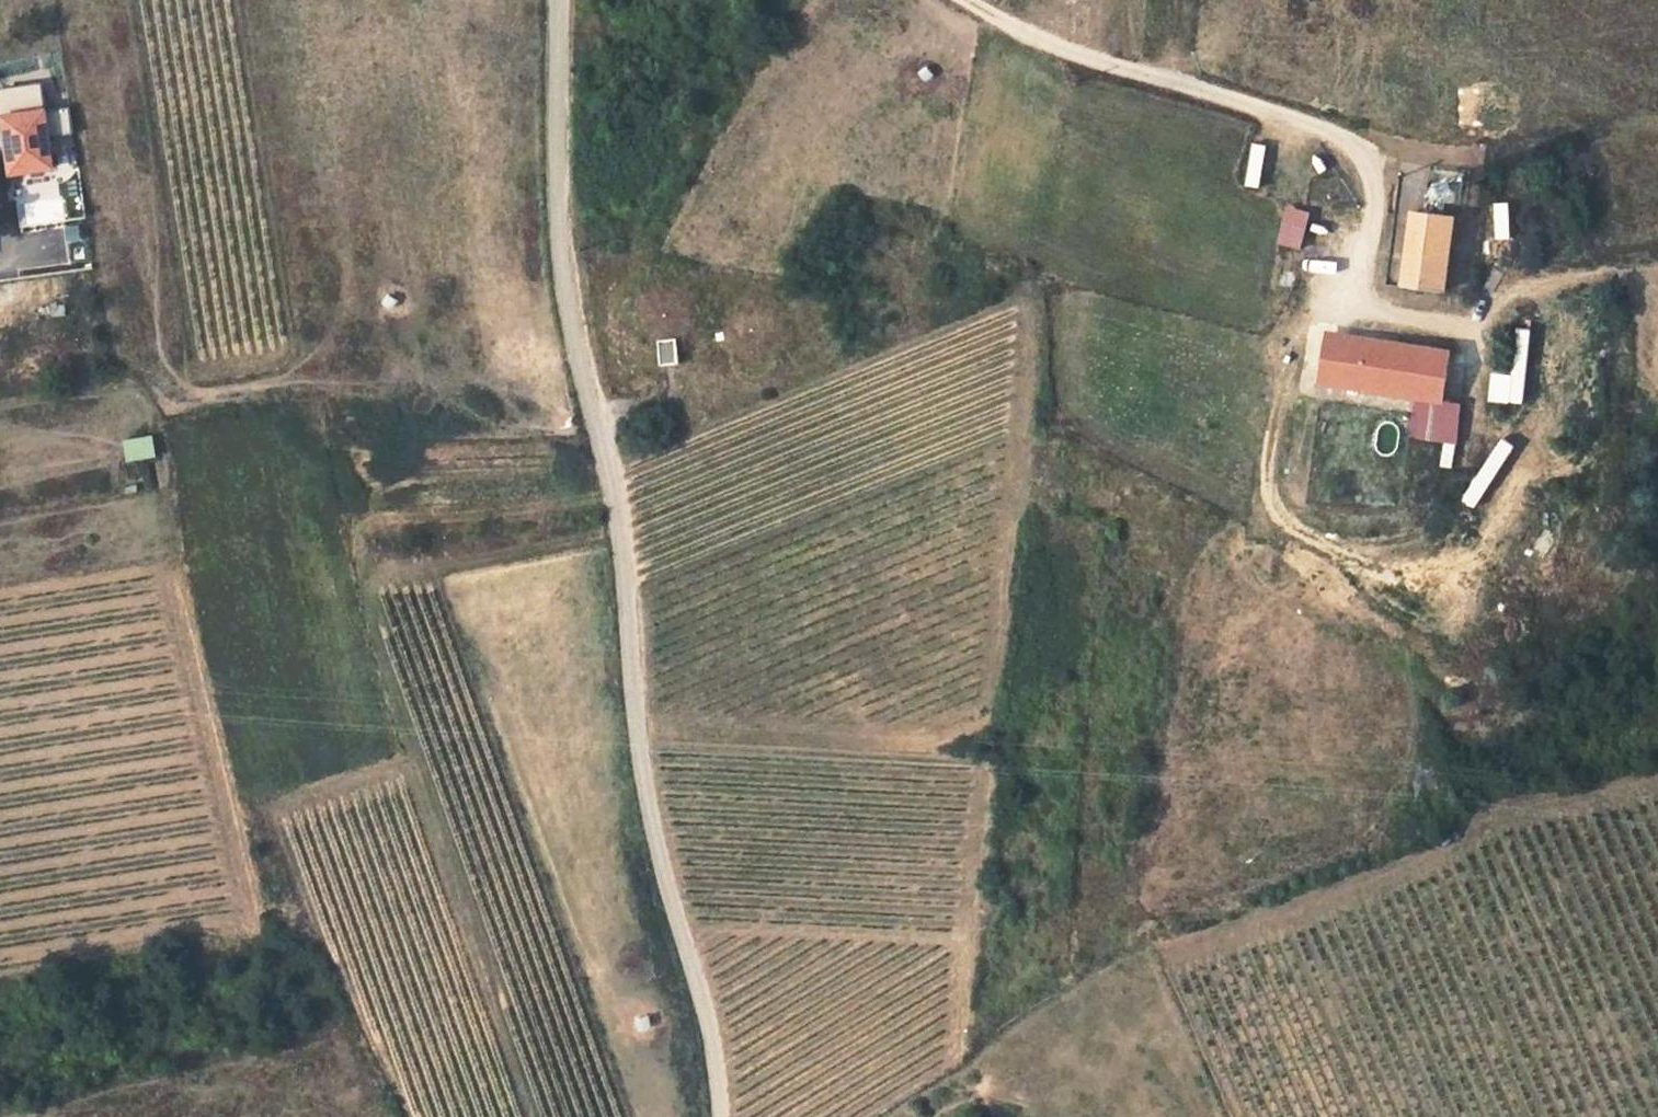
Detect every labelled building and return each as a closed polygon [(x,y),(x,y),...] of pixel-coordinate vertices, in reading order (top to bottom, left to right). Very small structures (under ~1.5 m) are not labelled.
[(67,110),(45,113),(45,112),(42,112),(39,86),(0,91),(0,120),(0,121),(0,147),(3,146),(7,175),(52,170),(48,136),(70,133),(67,110)] [(1252,140),(1242,183),(1257,186),(1267,144),(1252,140)] [(1493,268),(1510,268),(1510,200),(1493,201),(1493,268)] [(1286,204),(1277,243),(1301,248),(1310,209),(1286,204)] [(1448,294),(1457,221),(1417,215),(1407,289),(1448,294)] [(1488,401),(1526,402),(1528,326),(1513,325),(1512,371),(1489,370),(1488,401)] [(657,338),(660,363),(678,361),(675,336),(657,338)] [(1351,389),(1358,342),(1332,338),(1325,386),(1351,389)] [(1449,403),(1455,355),(1358,342),(1351,389),(1449,403)] [(151,435),(122,439),(125,460),(154,456),(151,435)] [(1474,505),(1513,444),(1500,436),(1461,496),(1474,505)] [(1467,441),(1442,441),(1442,465),(1467,465),(1467,441)]
